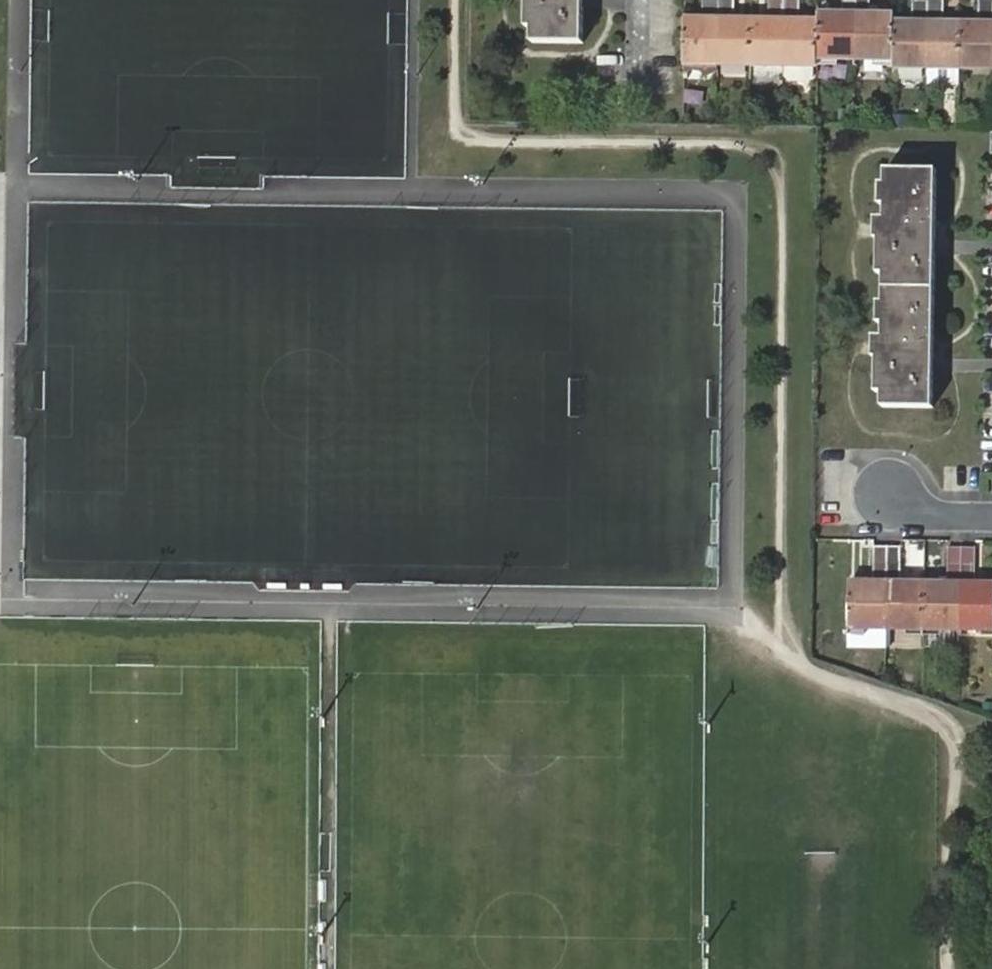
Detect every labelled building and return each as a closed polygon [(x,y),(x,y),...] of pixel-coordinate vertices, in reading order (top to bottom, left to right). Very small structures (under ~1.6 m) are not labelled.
[(535,33),(540,34),(539,47),(590,47),(591,0),(535,0),(535,33)] [(824,71),(824,62),(899,63),(899,72),(931,73),(991,74),(991,0),(981,0),(980,28),(948,28),(948,0),(916,0),(916,28),(898,27),(898,17),(879,16),(879,0),(847,0),(847,16),(826,15),(826,26),(804,26),(804,0),(773,0),(773,25),(739,24),(739,0),(708,0),(708,24),(691,24),(691,69),(824,71)] [(893,278),(892,307),(888,308),(888,329),(892,329),(892,342),(879,342),(880,364),(887,364),(886,397),(890,397),(890,412),(939,413),(942,176),(895,174),(895,188),(891,188),(890,208),(895,209),(894,222),(881,222),(881,244),(889,244),(889,279),(893,278)] [(908,589),(908,552),(882,551),(881,589),(857,589),(857,633),(893,634),(966,634),(991,634),(991,590),(983,590),(982,552),(955,551),(955,590),(933,589),(908,589)]
